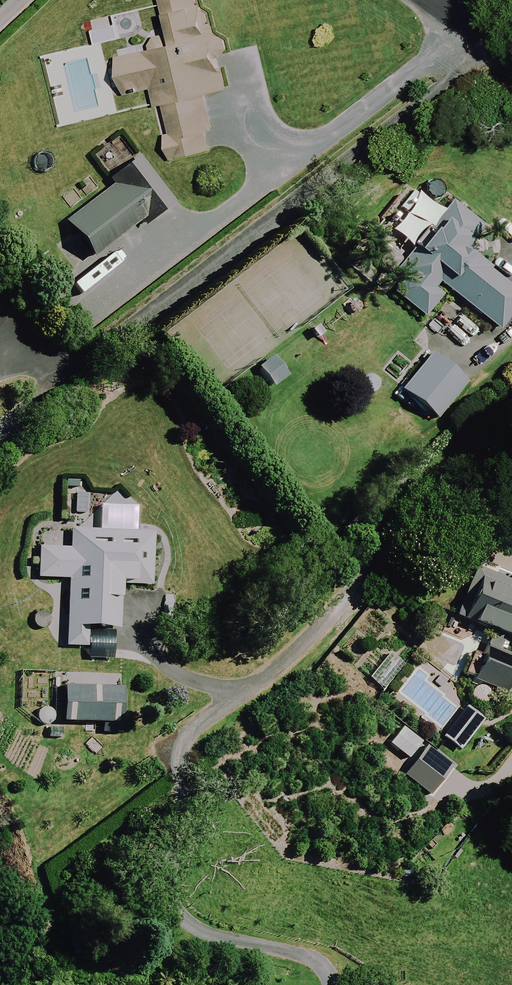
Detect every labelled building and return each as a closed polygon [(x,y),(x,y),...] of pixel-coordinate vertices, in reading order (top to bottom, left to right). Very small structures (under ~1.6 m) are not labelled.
[(214,31),(207,5),(198,7),(196,0),(159,0),(169,41),(140,48),(141,55),(112,62),(119,91),(149,85),(154,109),(228,91),(220,56),(221,56),(222,56),(224,55),(225,55),(227,54),(228,52),(229,51),(229,49),(229,47),(229,46),(229,44),(228,42),(227,41),(226,40),(225,39),(224,38),(222,37),(220,37),(219,37),(217,37),(215,38),(214,31)] [(122,40),(119,26),(92,32),(95,46),(122,40)] [(213,131),(208,109),(162,121),(172,160),(211,150),(206,132),(213,131)] [(175,204),(140,157),(120,172),(125,180),(66,223),(92,259),(151,215),(154,220),(175,204)] [(414,190),(385,228),(414,250),(395,274),(403,281),(392,296),(424,320),(446,291),(499,332),(511,315),(511,289),(463,250),(482,225),(452,203),(444,214),(414,190)] [(464,386),(429,357),(400,392),(435,421),(464,386)] [(110,493),(76,491),(75,503),(66,503),(63,533),(40,532),(37,579),(68,581),(64,646),(81,648),(116,650),(121,582),(149,584),(152,533),(133,531),(135,509),(109,507),(110,493)] [(479,572),(473,587),(467,585),(454,617),(511,640),(511,585),(479,572)] [(484,648),(473,678),(507,691),(511,677),(511,659),(484,648)] [(401,663),(389,653),(369,679),(381,689),(401,663)] [(52,680),(50,740),(67,741),(67,725),(121,727),(122,682),(52,680)] [(483,724),(466,709),(441,737),(459,752),(483,724)] [(450,765),(402,726),(389,742),(438,780),(450,765)]
